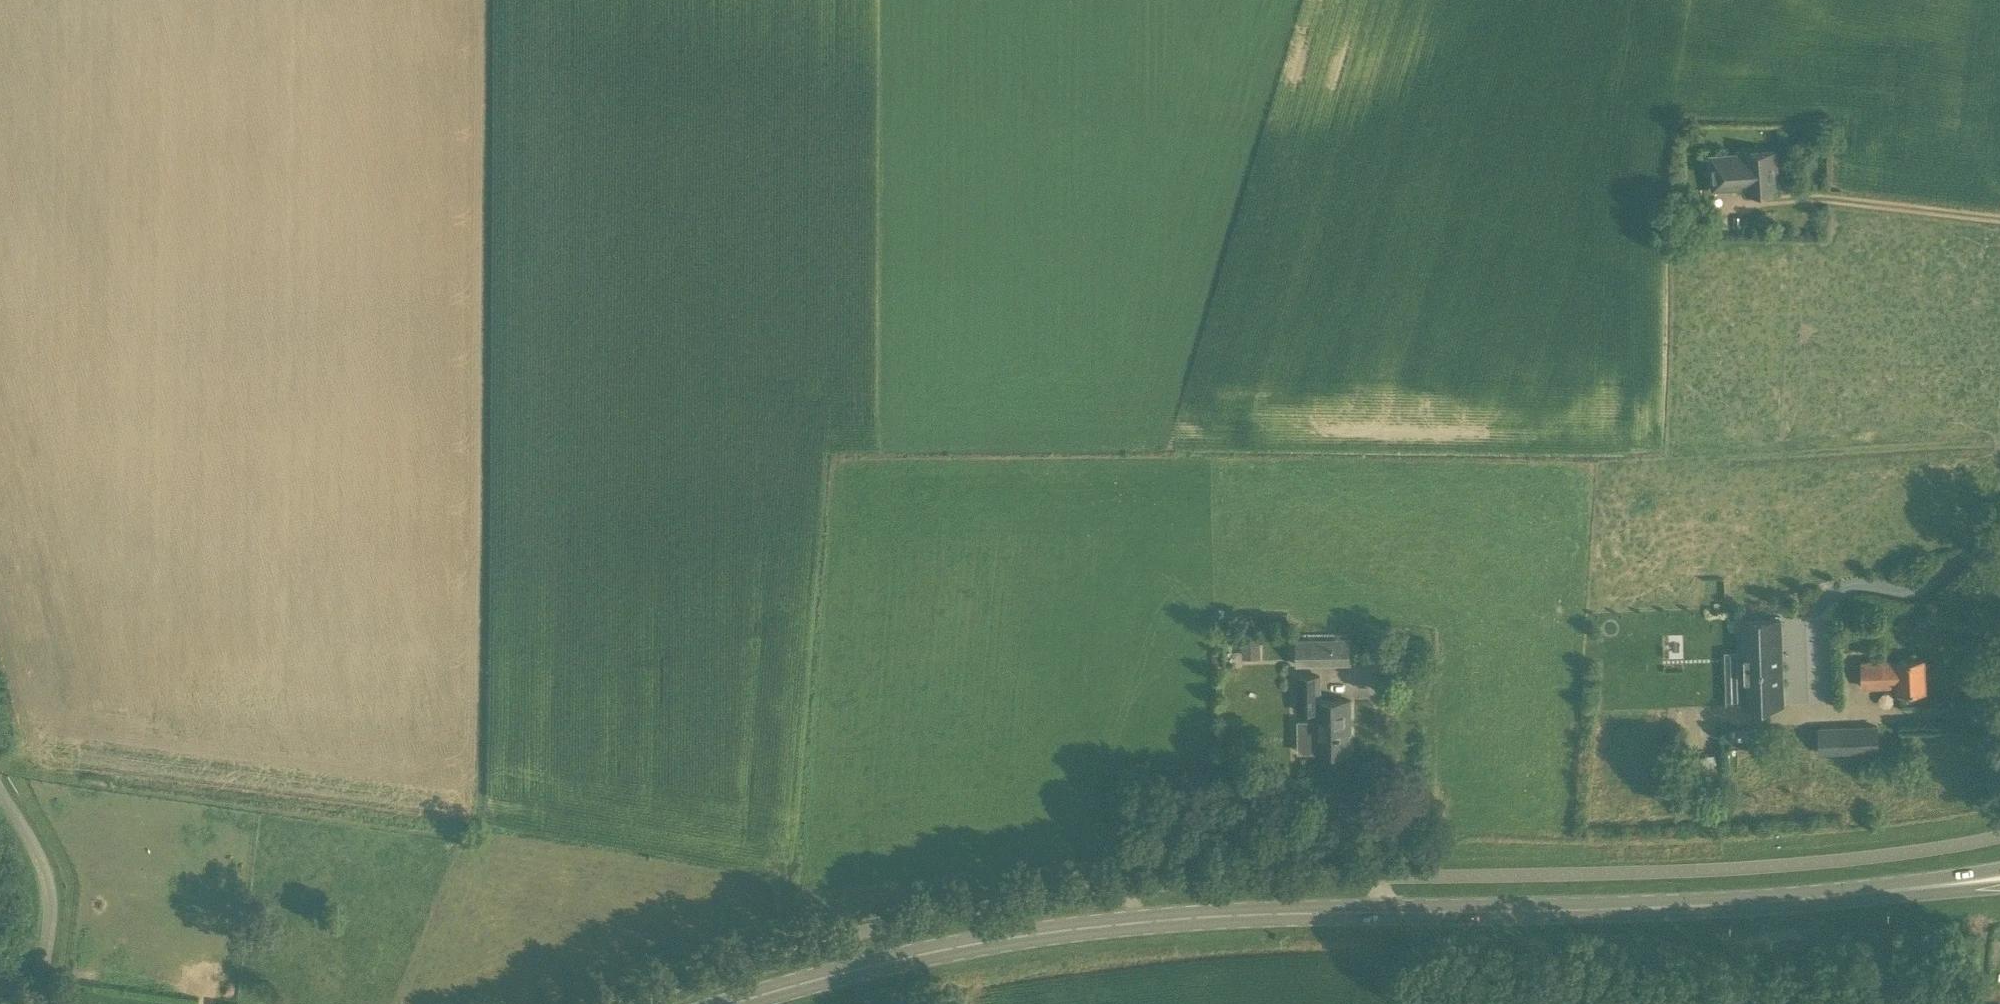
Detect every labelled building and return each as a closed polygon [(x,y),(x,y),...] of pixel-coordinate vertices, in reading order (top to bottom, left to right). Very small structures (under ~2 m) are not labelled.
[(1779,189),(1776,149),(1711,154),(1713,188),(1746,186),(1746,192),(1779,189)] [(1780,650),(1780,635),(1780,634),(1778,634),(1777,620),(1779,620),(1779,618),(1741,620),(1742,652),(1746,652),(1748,701),(1782,699),(1781,676),(1779,676),(1779,664),(1781,664),(1780,650)] [(1258,634),(1242,634),(1243,656),(1258,655),(1258,634)] [(1352,636),(1295,638),(1296,664),(1351,663),(1352,636)] [(1925,688),(1923,658),(1861,661),(1862,686),(1899,685),(1899,689),(1925,688)] [(1296,673),(1297,711),(1317,711),(1317,751),(1349,751),(1349,721),(1351,721),(1351,699),(1322,699),(1322,673),(1296,673)] [(1879,725),(1843,725),(1844,751),(1879,749),(1879,725)]
